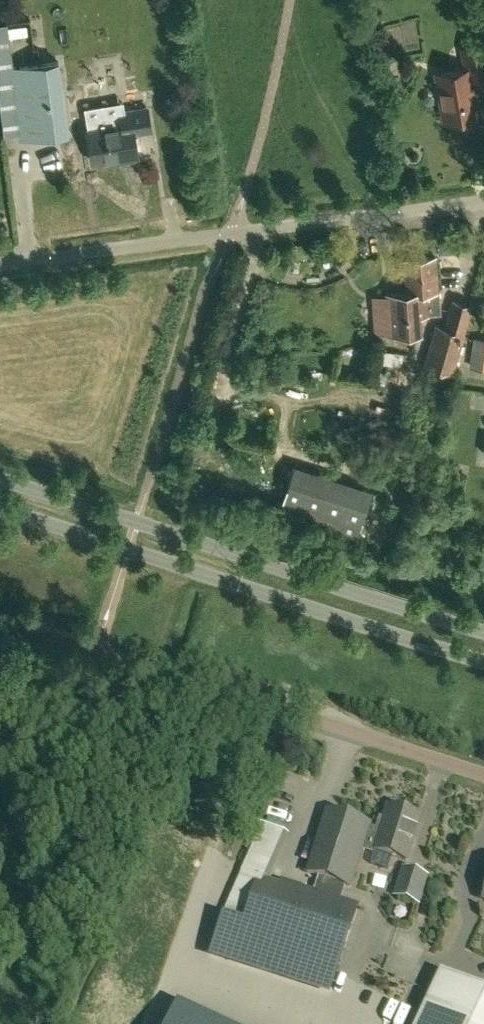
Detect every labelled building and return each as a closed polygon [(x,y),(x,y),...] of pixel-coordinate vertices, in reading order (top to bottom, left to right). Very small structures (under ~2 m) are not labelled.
[(28,25),(9,27),(11,37),(29,35),(28,25)] [(437,74),(445,120),(476,115),(471,87),(474,86),(472,78),(483,76),(483,45),(462,49),(465,69),(437,74)] [(58,62),(11,68),(20,139),(68,133),(58,62)] [(88,119),(85,119),(87,130),(92,162),(110,159),(121,157),(121,161),(139,158),(134,133),(151,130),(148,108),(128,111),(128,112),(88,119)] [(440,313),(439,291),(436,257),(404,260),(406,293),(386,294),(389,334),(421,332),(419,315),(440,313)] [(472,306),(452,301),(444,328),(436,326),(425,364),(454,372),(472,306)] [(483,369),(483,340),(476,339),(471,366),(483,369)] [(356,538),(371,492),(293,466),(278,513),(356,538)] [(368,828),(363,845),(374,849),(374,850),(375,850),(374,854),(371,863),(387,868),(391,855),(405,860),(420,815),(415,814),(414,809),(405,806),(401,810),(388,805),(384,819),(380,817),(375,830),(368,828)] [(309,861),(305,871),(319,876),(350,886),(363,845),(368,828),(369,825),(339,815),(325,810),(321,821),(309,861)] [(222,916),(212,948),(331,986),(358,904),(340,899),(313,890),(280,879),(272,904),(261,936),(241,930),(270,863),(280,840),(260,832),(232,896),(223,916),(222,916)] [(394,894),(418,902),(427,876),(403,868),(394,894)] [(440,973),(416,1023),(483,1023),(483,993),(440,973)] [(167,1023),(224,1023),(177,1002),(167,1023)]
